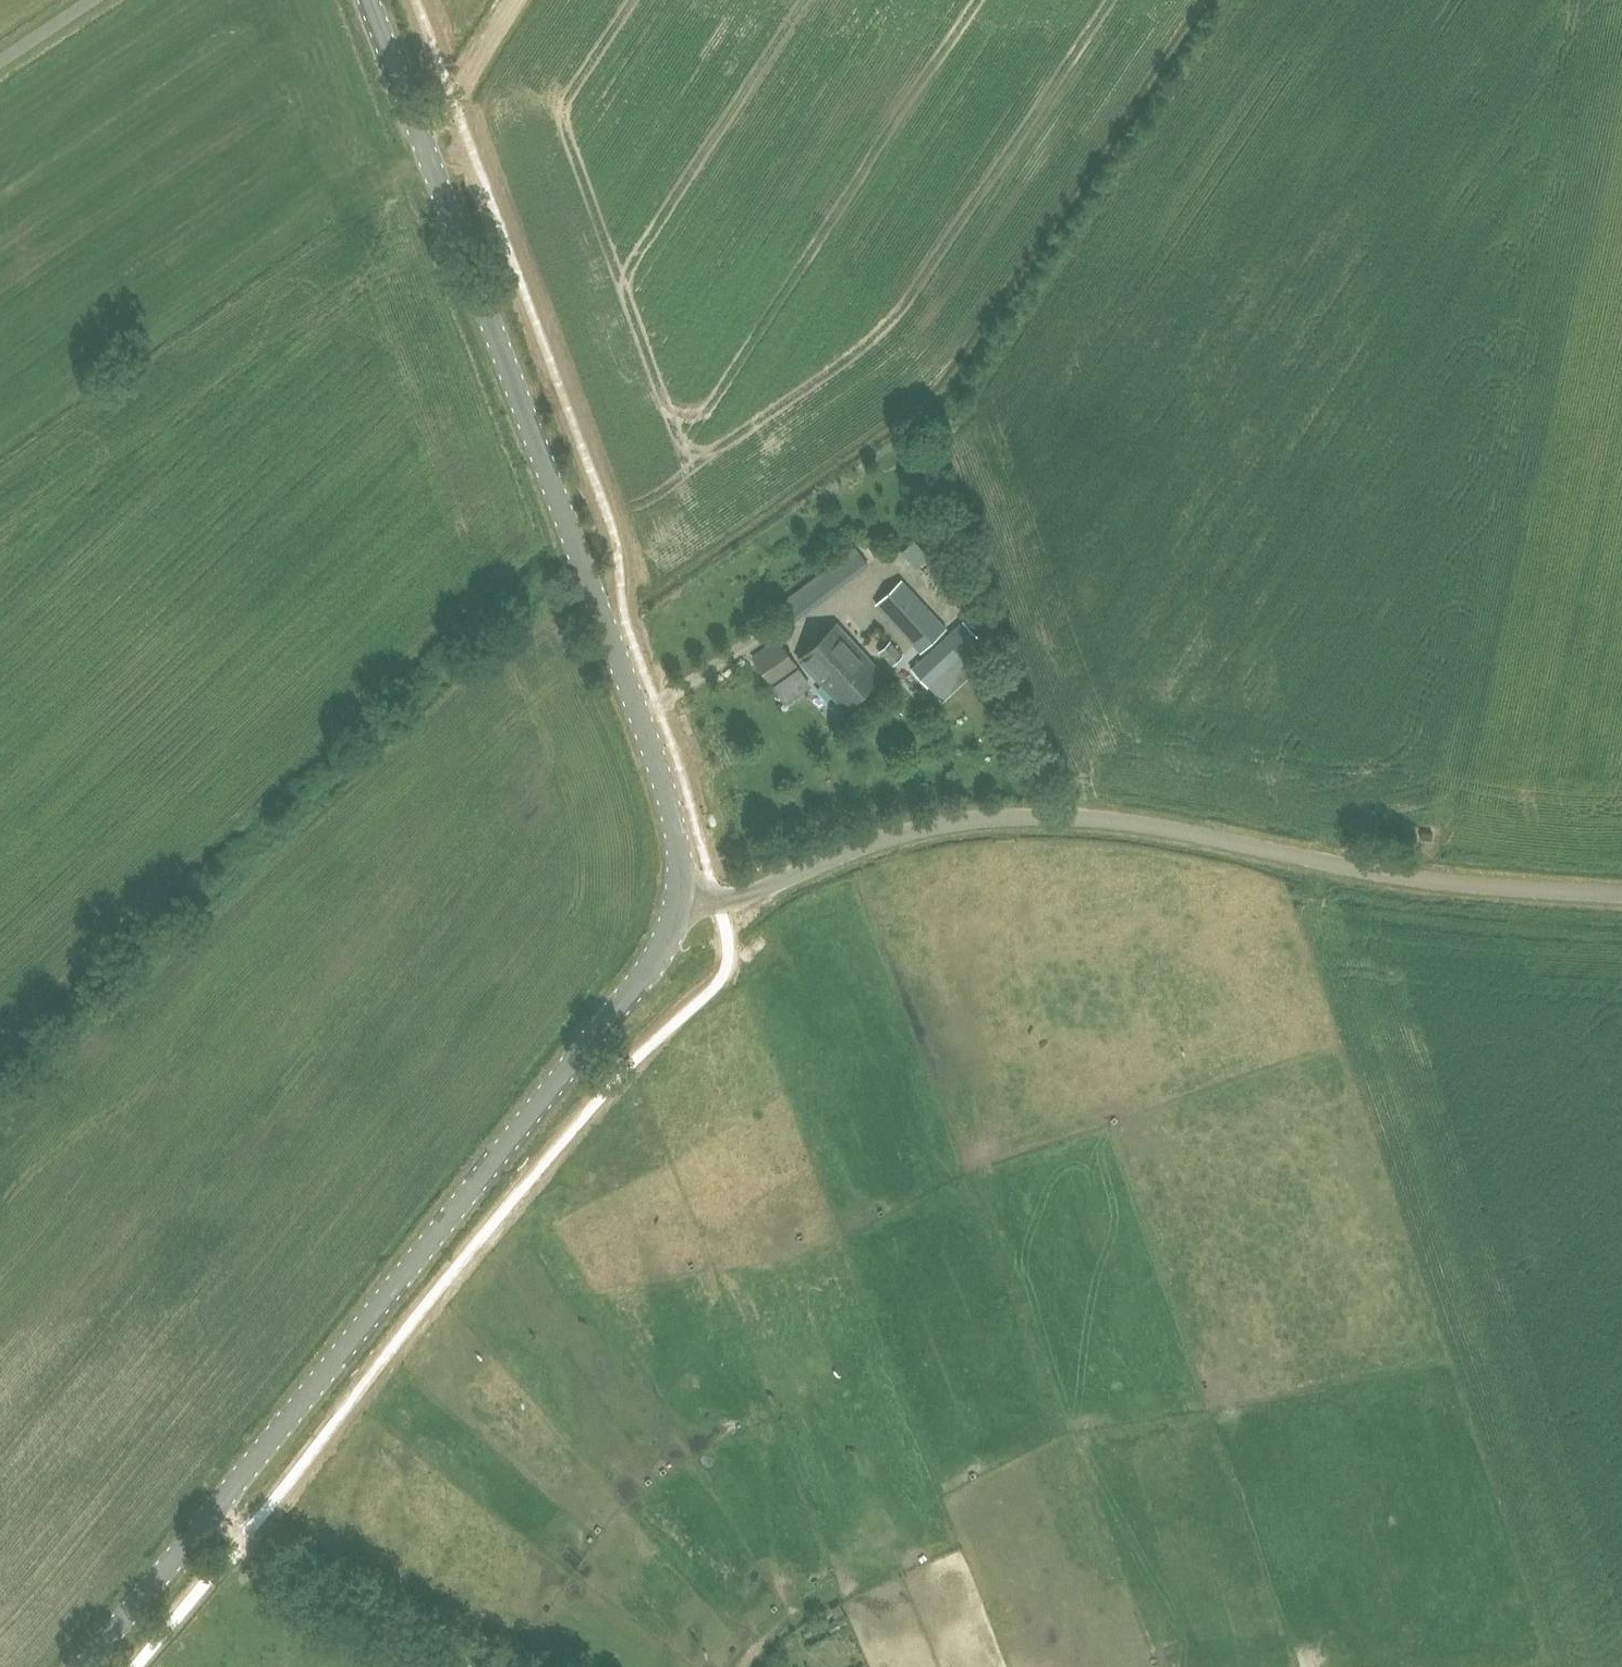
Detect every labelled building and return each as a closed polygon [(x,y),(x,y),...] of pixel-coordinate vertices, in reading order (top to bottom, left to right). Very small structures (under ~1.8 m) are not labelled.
[(797,621),(870,565),(855,546),(781,601),(797,621)] [(920,651),(945,628),(901,581),(876,604),(920,651)] [(928,684),(978,638),(963,622),(913,668),(928,684)] [(845,708),(883,672),(838,624),(800,660),(845,708)] [(773,684),(781,679),(795,669),(795,668),(777,641),(776,639),(753,654),(755,656),(773,684)] [(892,665),(903,654),(890,640),(878,651),(892,665)] [(978,656),(961,669),(968,677),(984,663),(978,656)] [(1432,840),(1433,833),(1422,832),(1421,838),(1432,840)]
